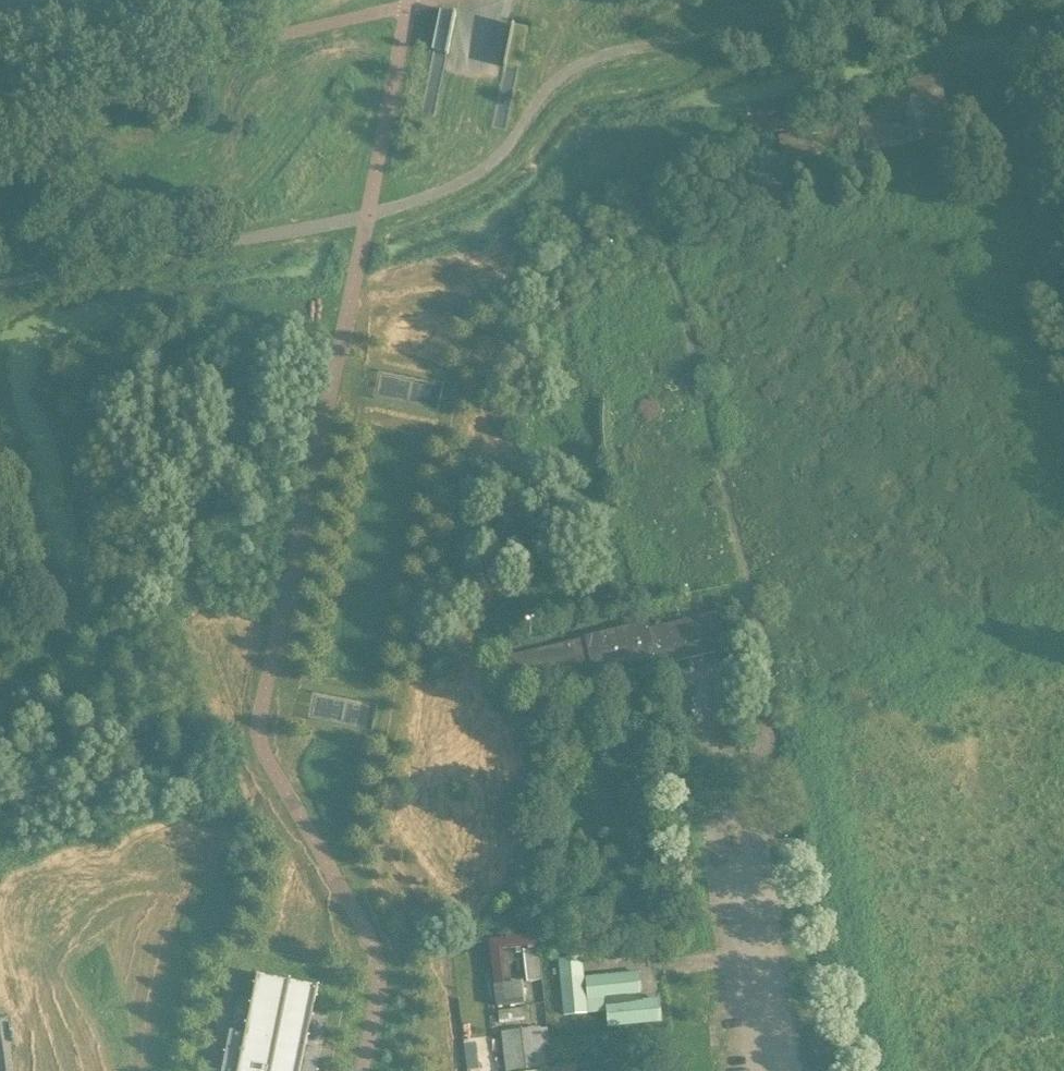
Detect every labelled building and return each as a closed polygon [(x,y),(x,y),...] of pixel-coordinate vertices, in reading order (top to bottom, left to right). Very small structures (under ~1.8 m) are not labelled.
[(448,55),(456,13),(454,12),(453,14),(447,13),(440,12),(433,50),(440,52),(446,53),(445,55),(448,55)] [(519,68),(527,30),(523,29),(520,28),(518,28),(514,27),(515,25),(512,24),(503,67),(506,67),(506,65),(512,67),(519,68)] [(942,76),(877,88),(883,120),(865,123),(869,149),(939,136),(934,109),(948,106),(942,76)] [(514,687),(729,645),(722,610),(508,651),(514,687)] [(378,705),(313,692),(308,718),(373,732),(378,705)] [(541,980),(536,935),(494,941),(489,942),(495,982),(504,981),(500,950),(522,946),(527,982),(541,980)] [(589,1000),(586,978),(584,958),(558,961),(564,1015),(607,1011),(606,998),(589,1000)] [(638,973),(586,978),(589,1000),(606,998),(607,1011),(608,1026),(660,1021),(658,999),(638,1001),(638,995),(640,995),(638,973)] [(318,987),(257,974),(253,997),(245,1034),(237,1033),(231,1031),(222,1070),(316,1070),(320,1049),(313,1048),(306,1046),(313,1009),(318,987)] [(497,1007),(525,1003),(522,983),(494,986),(497,1007)] [(500,1023),(526,1020),(524,1006),(498,1010),(500,1023)] [(548,1041),(546,1028),(540,1029),(540,1027),(501,1031),(506,1070),(538,1070),(546,1070),(547,1070),(573,1067),(569,1042),(549,1045),(548,1041)] [(476,1043),(463,1044),(467,1070),(479,1069),(476,1043)]
